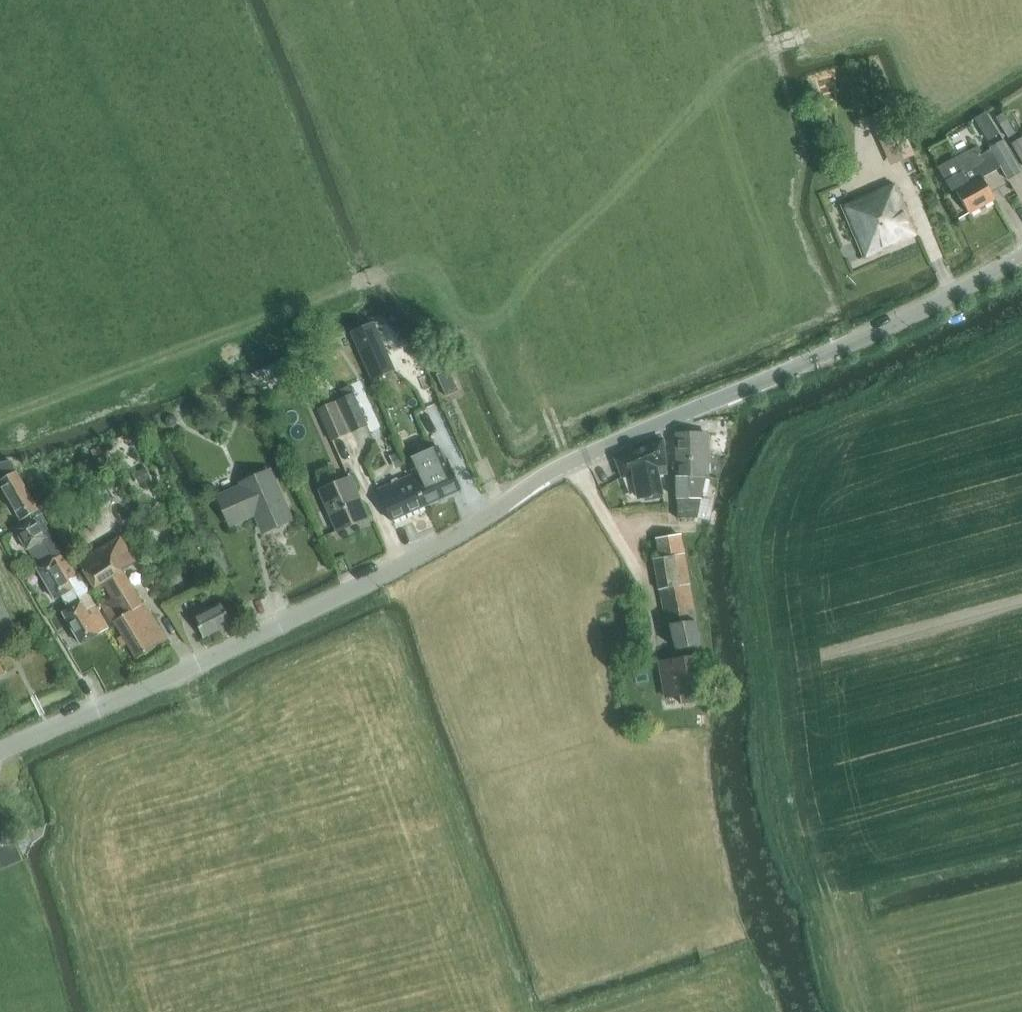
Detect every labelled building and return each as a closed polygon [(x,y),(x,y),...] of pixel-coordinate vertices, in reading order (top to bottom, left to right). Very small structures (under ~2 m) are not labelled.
[(998,134),(985,114),(976,120),(988,140),(998,134)] [(1005,133),(1011,129),(1002,114),(996,118),(1005,133)] [(891,166),(911,158),(895,119),(875,127),(891,166)] [(1011,145),(1021,163),(1021,138),(1011,145)] [(1021,172),(1021,170),(1003,141),(990,148),(1010,180),(1021,172)] [(991,173),(981,155),(975,146),(938,166),(953,194),(957,192),(969,214),(994,199),(982,177),(991,173)] [(981,155),(991,173),(1000,167),(991,150),(981,155)] [(917,234),(896,185),(879,193),(878,190),(841,206),(863,258),(917,234)] [(352,334),(372,379),(394,369),(374,324),(352,334)] [(324,362),(334,358),(330,349),(320,353),(324,362)] [(447,397),(459,391),(449,369),(437,375),(447,397)] [(325,381),(329,390),(334,388),(330,379),(325,381)] [(353,395),(349,386),(335,392),(339,401),(353,395)] [(352,432),(367,425),(354,395),(353,395),(339,401),(338,401),(352,432)] [(332,441),(347,434),(334,403),(318,410),(332,441)] [(130,438),(133,442),(140,443),(144,440),(138,432),(130,438)] [(677,477),(706,477),(706,476),(707,476),(706,433),(676,434),(677,477)] [(669,475),(667,465),(663,439),(616,459),(623,478),(638,472),(644,498),(663,493),(659,476),(669,475)] [(92,450),(96,459),(103,456),(99,447),(92,450)] [(408,460),(414,474),(412,475),(425,506),(460,491),(446,459),(444,460),(438,447),(408,460)] [(396,468),(404,465),(398,452),(390,455),(396,468)] [(23,524),(40,513),(41,515),(49,510),(40,494),(32,499),(15,472),(18,470),(12,460),(0,463),(0,486),(23,524)] [(151,479),(144,467),(133,473),(140,485),(151,479)] [(290,520),(269,472),(243,484),(244,487),(219,498),(231,524),(250,516),(250,515),(256,513),(264,532),(290,520)] [(391,521),(425,506),(412,475),(378,490),(391,521)] [(338,532),(368,518),(350,477),(319,490),(338,532)] [(706,477),(677,477),(678,519),(696,518),(706,477)] [(63,552),(41,515),(40,513),(23,524),(23,525),(15,529),(27,550),(35,545),(45,562),(63,552)] [(141,604),(122,571),(137,561),(120,536),(78,563),(94,588),(105,582),(115,599),(103,606),(113,622),(114,621),(137,658),(167,640),(144,602),(141,604)] [(681,536),(656,540),(660,558),(684,553),(681,536)] [(61,596),(74,589),(69,580),(77,575),(64,553),(37,568),(55,599),(61,596)] [(660,558),(654,559),(656,571),(660,590),(661,590),(690,585),(684,553),(660,558)] [(690,585),(661,590),(666,619),(667,625),(672,624),(696,620),(690,585)] [(74,589),(61,596),(66,605),(79,597),(74,589)] [(81,644),(108,628),(88,592),(79,597),(81,602),(63,613),(81,644)] [(0,595),(0,634),(15,627),(0,595)] [(210,609),(207,601),(190,609),(204,637),(232,623),(222,603),(210,609)] [(696,620),(672,624),(677,649),(699,646),(701,645),(696,620)] [(673,660),(660,662),(666,697),(680,695),(682,704),(702,700),(700,691),(695,661),(701,660),(699,646),(677,649),(672,650),(673,660)]
